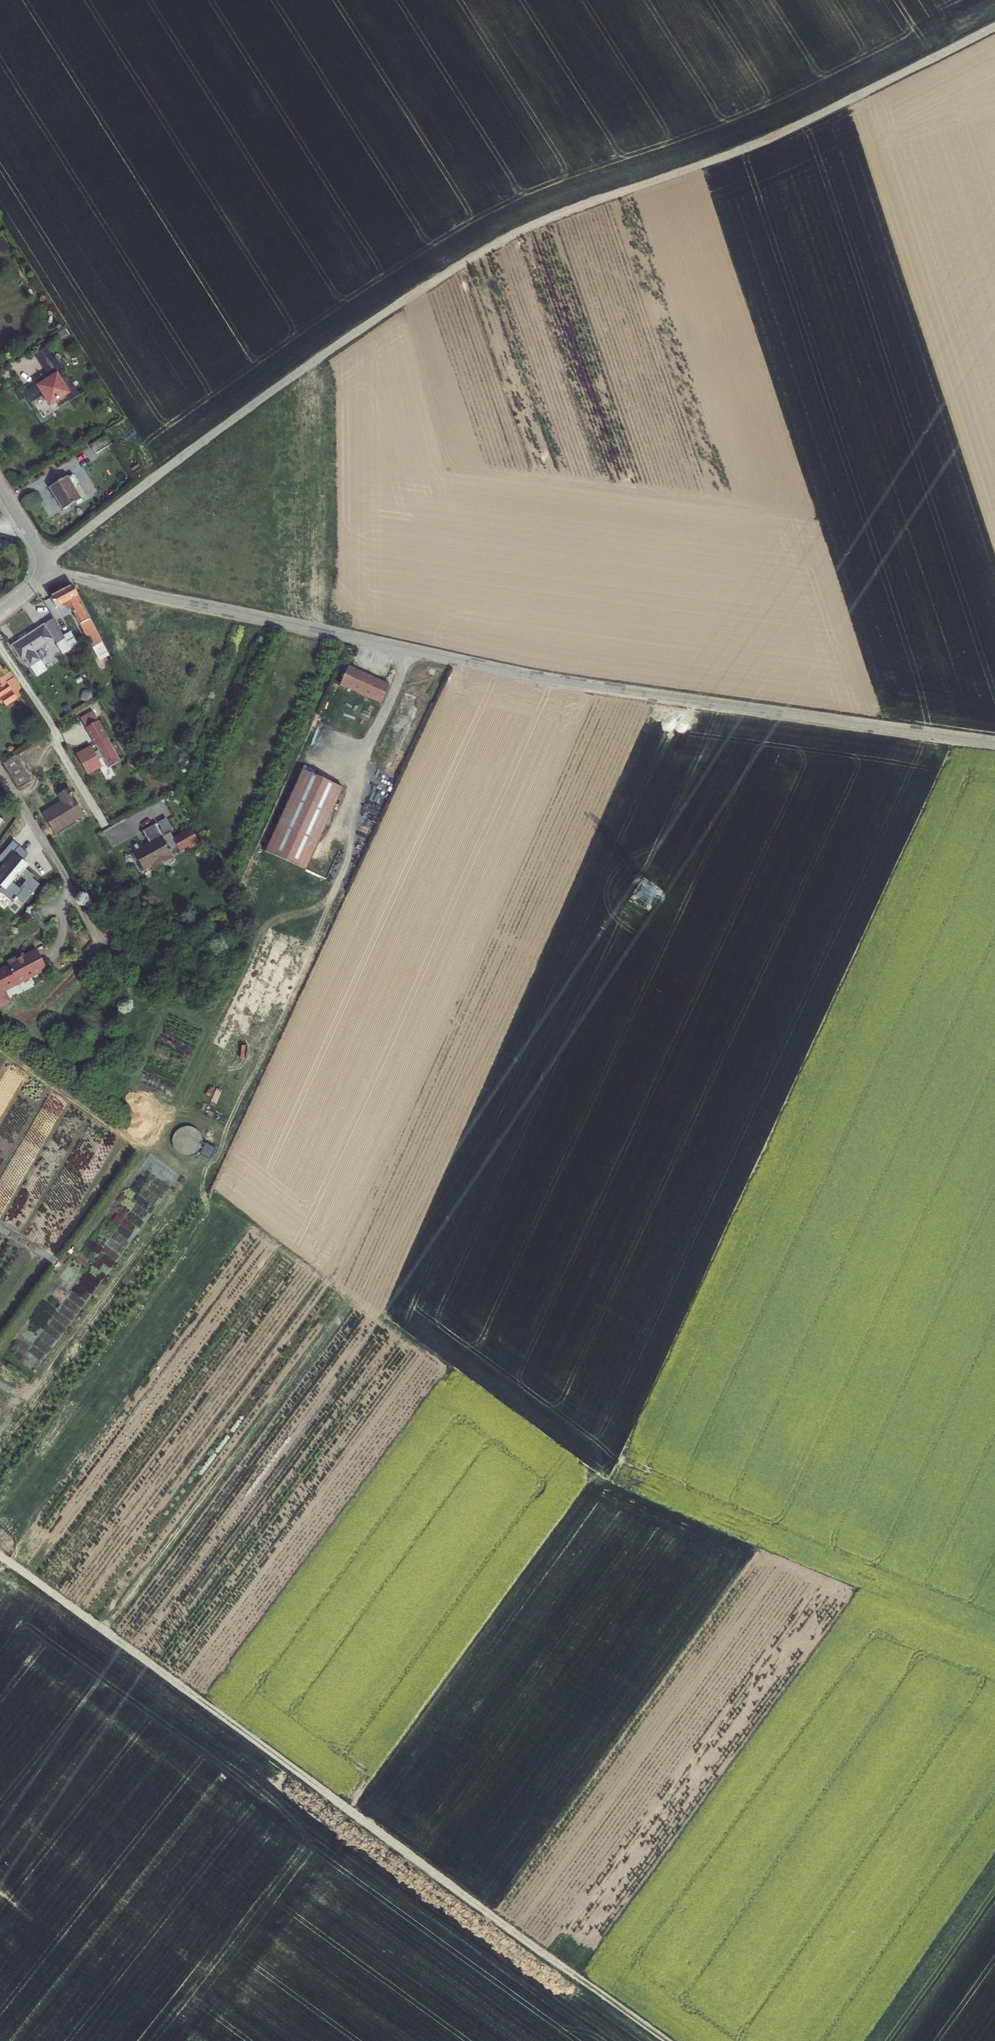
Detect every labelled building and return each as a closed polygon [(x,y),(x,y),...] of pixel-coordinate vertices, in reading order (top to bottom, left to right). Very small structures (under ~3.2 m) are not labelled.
[(51,378),(53,377),(45,364),(55,358),(47,346),(36,354),(51,378)] [(81,395),(68,375),(61,379),(59,375),(60,374),(62,372),(62,370),(62,367),(61,364),(57,357),(55,358),(45,364),(53,377),(51,378),(44,383),(43,381),(26,391),(33,403),(46,395),(52,404),(67,394),(72,401),(81,395)] [(110,432),(96,442),(104,453),(118,442),(110,432)] [(58,488),(70,511),(89,500),(82,486),(87,483),(82,474),(58,488)] [(75,595),(55,604),(59,613),(71,608),(83,631),(91,626),(75,595)] [(91,626),(83,631),(95,653),(103,649),(91,626)] [(57,627),(51,631),(59,646),(65,642),(57,627)] [(51,631),(19,652),(28,666),(31,663),(36,671),(47,664),(42,656),(59,646),(51,631)] [(78,649),(73,639),(66,643),(72,653),(78,649)] [(11,715),(24,707),(13,688),(19,685),(15,679),(11,682),(0,664),(0,697),(11,715)] [(385,702),(393,682),(351,664),(342,684),(385,702)] [(13,688),(24,707),(31,703),(20,684),(19,685),(13,688)] [(82,723),(86,731),(98,724),(94,716),(82,723)] [(108,771),(120,764),(108,742),(98,724),(86,731),(99,753),(95,755),(92,750),(77,758),(87,775),(101,767),(98,762),(102,760),(108,771)] [(12,782),(24,775),(14,758),(1,765),(12,782)] [(300,769),(263,852),(304,870),(341,788),(300,769)] [(16,790),(29,782),(24,775),(12,782),(16,790)] [(39,813),(51,832),(80,814),(65,789),(55,795),(59,801),(39,813)] [(162,815),(152,820),(159,833),(166,829),(169,828),(162,815)] [(140,866),(156,857),(155,855),(159,853),(160,855),(168,851),(167,849),(183,840),(186,846),(195,841),(187,825),(169,835),(166,829),(159,833),(152,820),(140,827),(146,839),(139,843),(136,838),(127,842),(130,847),(128,849),(132,857),(135,856),(140,866)] [(42,884),(22,866),(31,855),(18,845),(0,866),(0,887),(1,888),(0,890),(0,892),(14,904),(18,900),(24,905),(42,884)] [(55,961),(45,941),(26,951),(25,949),(15,954),(17,958),(6,964),(7,966),(0,970),(0,980),(4,987),(0,989),(5,997),(8,999),(16,994),(17,991),(13,983),(55,961)]
